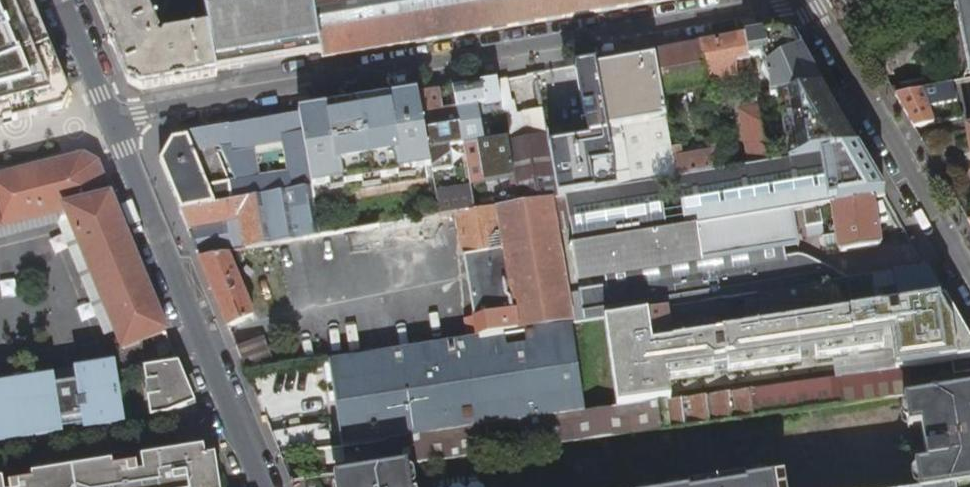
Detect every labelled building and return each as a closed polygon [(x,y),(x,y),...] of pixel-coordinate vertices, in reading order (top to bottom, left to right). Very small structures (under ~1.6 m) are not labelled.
[(145,0),(93,0),(105,29),(117,59),(126,82),(142,91),(217,78),(216,72),(209,30),(164,38),(160,36),(154,22),(158,15),(155,8),(148,6),(145,0)] [(264,64),(254,0),(203,0),(209,30),(216,72),(241,68),(264,64)] [(320,55),(312,0),(254,0),(264,64),(295,59),(320,55)] [(358,0),(312,0),(320,55),(321,61),(346,57),(366,53),(358,0)] [(366,53),(673,0),(358,0),(366,53)] [(849,14),(866,4),(864,0),(841,0),(849,14)] [(969,56),(969,0),(957,0),(969,56)] [(768,82),(771,96),(804,91),(822,88),(806,61),(793,39),(779,31),(759,34),(745,37),(749,59),(759,57),(763,65),(760,67),(768,82)] [(706,82),(715,81),(738,77),(738,76),(744,75),(743,69),(751,68),(749,59),(745,37),(719,41),(700,45),(706,82)] [(699,98),(709,96),(708,92),(706,82),(700,45),(678,49),(653,53),(654,58),(660,94),(697,87),(699,98)] [(607,131),(619,129),(665,120),(660,94),(654,58),(625,63),(596,69),(607,131)] [(566,144),(549,147),(558,198),(566,197),(617,189),(607,131),(596,69),(595,64),(575,68),(581,106),(587,140),(566,144)] [(508,88),(506,80),(496,81),(497,89),(508,88)] [(488,121),(502,118),(497,89),(496,81),(480,84),(485,114),(487,114),(488,121)] [(717,90),(715,81),(706,82),(708,92),(717,90)] [(935,81),(892,89),(896,95),(923,90),(936,88),(935,81)] [(923,90),(896,95),(904,110),(914,128),(934,124),(929,110),(959,104),(955,84),(936,88),(923,90)] [(463,148),(483,144),(477,106),(471,107),(467,86),(452,88),(456,110),(463,148)] [(442,112),(456,110),(452,88),(438,91),(442,112)] [(806,102),(828,98),(822,88),(804,91),(806,102)] [(717,90),(708,92),(709,96),(712,117),(727,115),(730,114),(726,89),(717,90)] [(431,174),(436,173),(452,170),(448,150),(463,148),(456,110),(442,112),(438,91),(417,94),(431,173),(431,174)] [(767,162),(768,164),(815,156),(806,102),(804,91),(771,96),(756,99),(767,162)] [(330,190),(431,173),(417,94),(379,101),(299,114),(314,200),(331,197),(330,190)] [(748,165),(767,162),(756,99),(756,98),(737,101),(748,165)] [(543,112),(547,134),(563,131),(566,144),(587,140),(581,106),(543,112)] [(186,133),(187,138),(172,140),(160,162),(182,215),(187,228),(199,258),(227,253),(320,237),(316,214),(315,210),(314,200),(299,114),(186,133)] [(727,115),(712,117),(714,123),(722,122),(722,126),(714,127),(713,127),(716,141),(721,172),(736,169),(727,115)] [(619,129),(629,187),(675,179),(670,149),(666,129),(665,124),(665,120),(619,129)] [(619,129),(607,131),(617,189),(629,187),(619,129)] [(547,134),(549,147),(566,144),(563,131),(547,134)] [(547,134),(506,142),(513,180),(517,204),(527,203),(551,199),(558,198),(549,147),(547,134)] [(506,140),(483,144),(463,148),(470,187),(513,180),(506,142),(506,140)] [(679,147),(670,149),(675,179),(721,172),(716,141),(707,143),(709,152),(681,156),(679,147)] [(629,187),(617,189),(566,197),(574,245),(574,246),(792,211),(800,209),(818,206),(831,204),(872,198),(884,196),(871,173),(857,149),(815,156),(768,164),(736,169),(721,172),(675,179),(629,187)] [(166,333),(97,165),(83,158),(0,178),(0,227),(66,211),(123,351),(166,333)] [(431,174),(431,173),(330,190),(331,197),(432,180),(431,174)] [(470,189),(435,195),(439,217),(457,214),(474,211),(470,189)] [(880,247),(872,198),(831,204),(839,253),(880,247)] [(527,203),(517,204),(497,208),(517,333),(565,326),(567,325),(571,325),(551,199),(527,203)] [(818,206),(800,209),(803,225),(820,222),(818,206)] [(467,321),(470,340),(477,339),(489,337),(517,333),(497,208),(474,211),(457,214),(474,319),(467,321)] [(604,277),(782,249),(798,246),(792,211),(574,246),(574,245),(571,245),(577,282),(604,277)] [(782,249),(604,277),(605,287),(784,258),(782,249)] [(253,318),(227,253),(199,258),(222,312),(229,329),(253,318)] [(784,258),(605,287),(579,291),(584,323),(621,317),(648,313),(669,309),(757,295),(851,280),(817,263),(808,259),(803,257),(798,257),(794,256),(784,258)] [(893,274),(898,305),(944,298),(935,283),(926,268),(893,274)] [(851,280),(757,295),(762,326),(853,312),(850,295),(856,280),(851,280)] [(762,326),(757,295),(669,309),(671,341),(677,340),(692,337),(697,337),(762,326)] [(605,321),(617,408),(670,401),(668,382),(713,375),(710,355),(725,354),(728,373),(801,362),(797,336),(812,333),(815,361),(832,358),(833,362),(883,354),(881,337),(890,336),(897,371),(969,360),(969,344),(944,298),(898,305),(853,312),(762,326),(697,337),(692,337),(677,340),(671,341),(669,309),(648,313),(648,314),(605,321)] [(573,356),(567,325),(565,326),(569,356),(573,356)] [(329,362),(334,393),(569,356),(565,326),(517,333),(489,337),(477,339),(470,340),(329,362)] [(250,343),(237,349),(248,375),(262,372),(250,343)] [(334,393),(338,422),(573,389),(569,356),(334,393)] [(578,388),(573,356),(569,356),(573,389),(578,388)] [(187,384),(179,364),(145,369),(151,418),(168,416),(195,405),(187,384)] [(114,381),(112,371),(0,389),(0,400),(114,381)] [(577,416),(458,432),(462,459),(894,399),(890,371),(879,373),(837,379),(806,383),(758,390),(590,414),(582,415),(577,416)] [(65,435),(64,428),(91,424),(92,431),(121,426),(114,381),(0,400),(0,446),(65,435)] [(582,415),(578,388),(573,389),(577,416),(582,415)] [(338,422),(342,448),(389,442),(458,432),(577,416),(573,389),(338,422)] [(964,392),(904,401),(908,430),(921,428),(926,466),(914,468),(917,486),(969,486),(969,434),(968,421),(964,392)] [(65,435),(92,431),(91,424),(64,428),(65,435)] [(458,432),(389,442),(393,469),(408,467),(462,459),(458,432)] [(213,449),(0,483),(0,486),(220,486),(213,449)] [(408,467),(393,469),(342,476),(344,486),(411,486),(408,467)]
